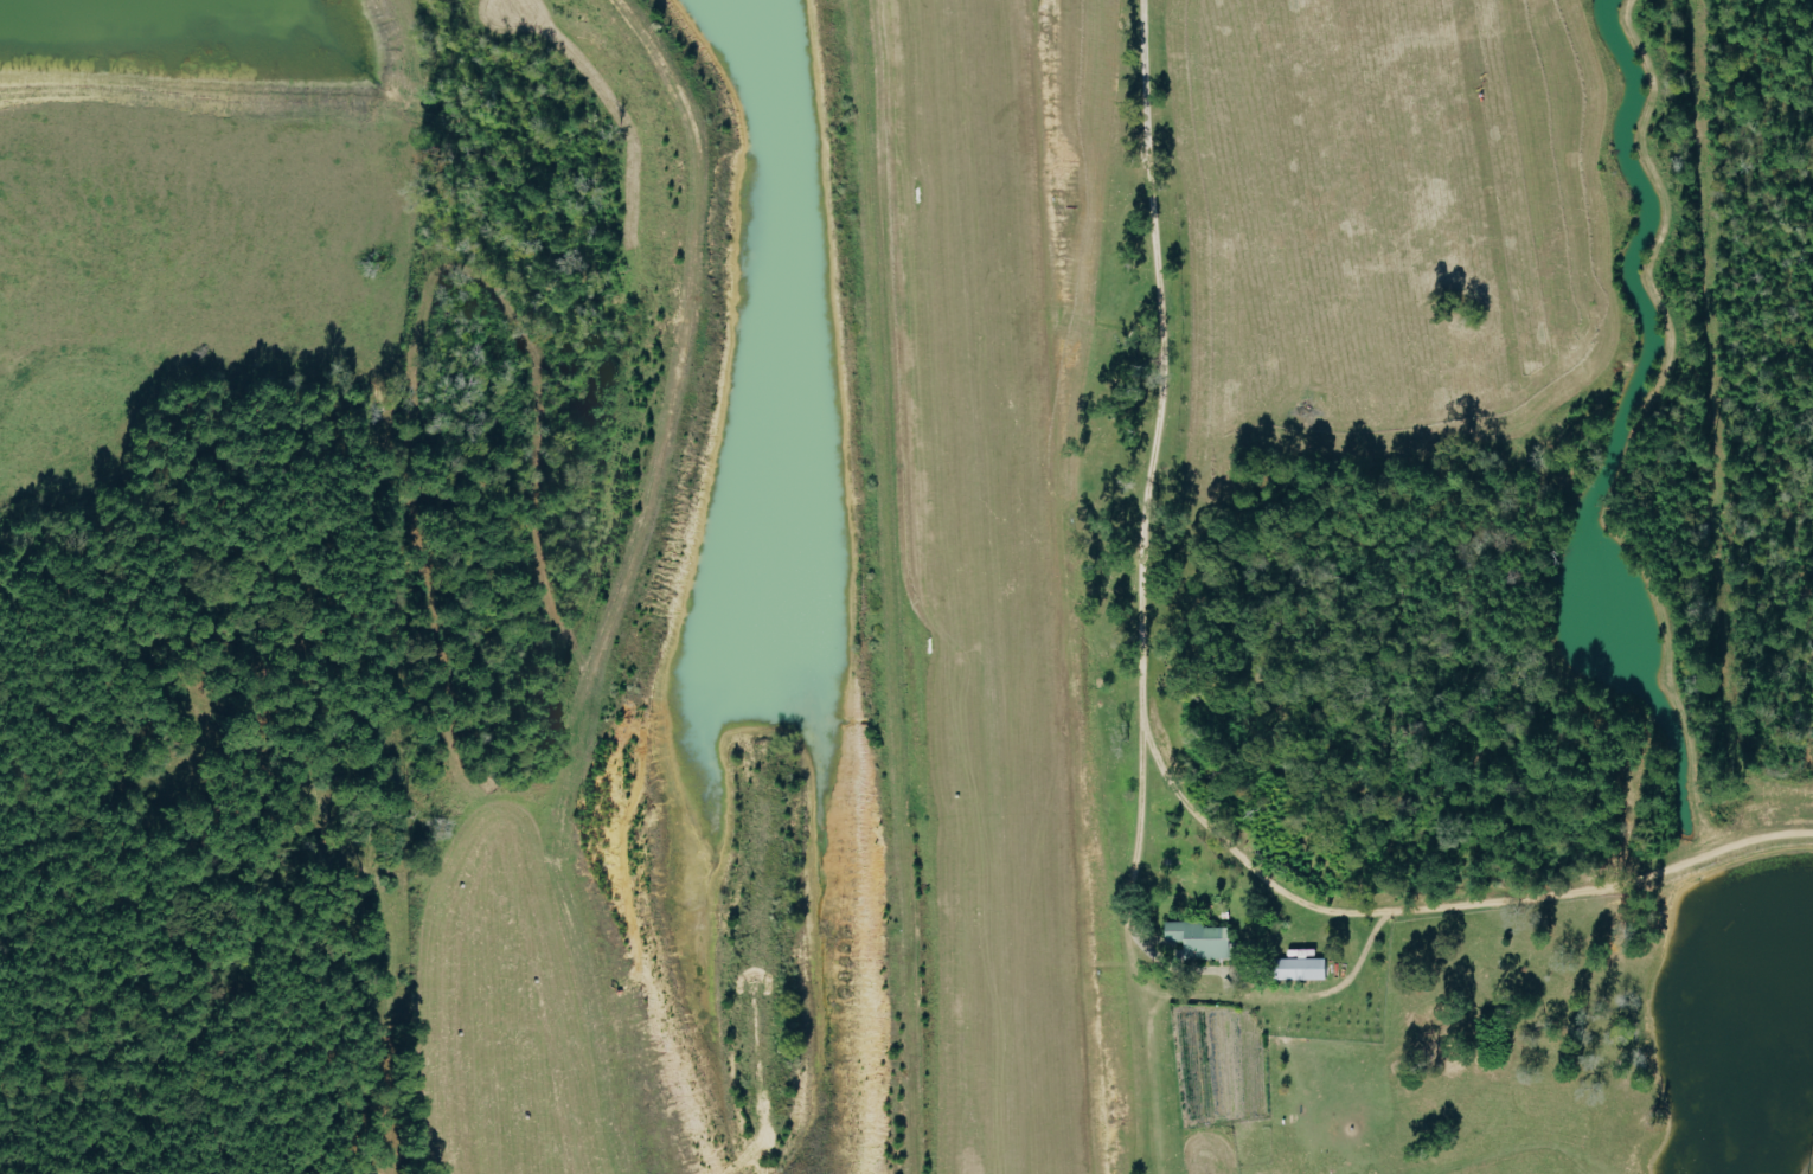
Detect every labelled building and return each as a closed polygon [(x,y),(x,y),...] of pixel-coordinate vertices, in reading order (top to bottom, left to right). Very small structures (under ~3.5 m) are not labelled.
[(1165,924),(1165,941),(1185,941),(1184,958),(1228,958),(1228,924),(1165,924)] [(1273,959),(1273,980),(1326,979),(1325,958),(1273,959)]
